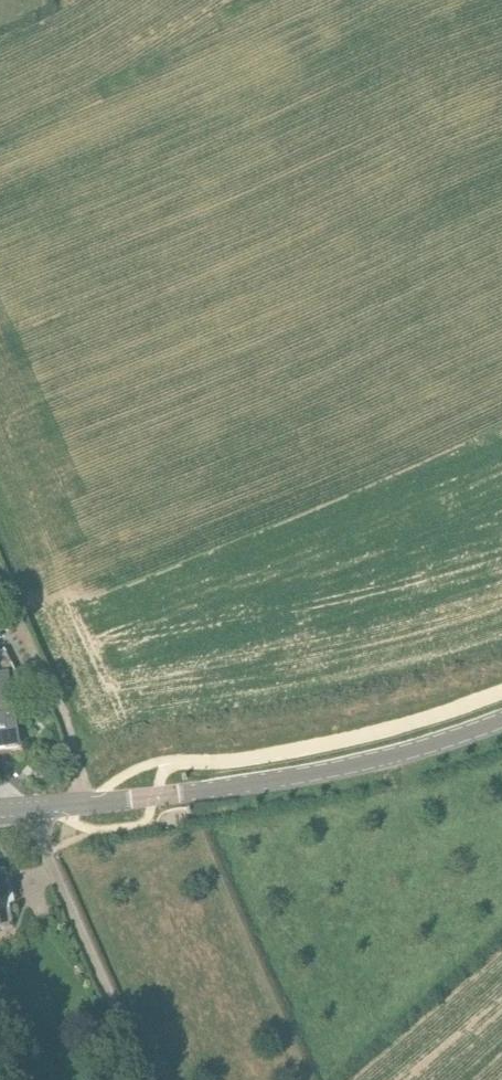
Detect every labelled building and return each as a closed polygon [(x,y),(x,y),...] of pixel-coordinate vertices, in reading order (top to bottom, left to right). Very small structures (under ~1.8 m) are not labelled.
[(5,652),(0,655),(0,750),(19,747),(9,687),(20,682),(5,652)] [(8,899),(4,873),(0,873),(0,901),(8,899)]
